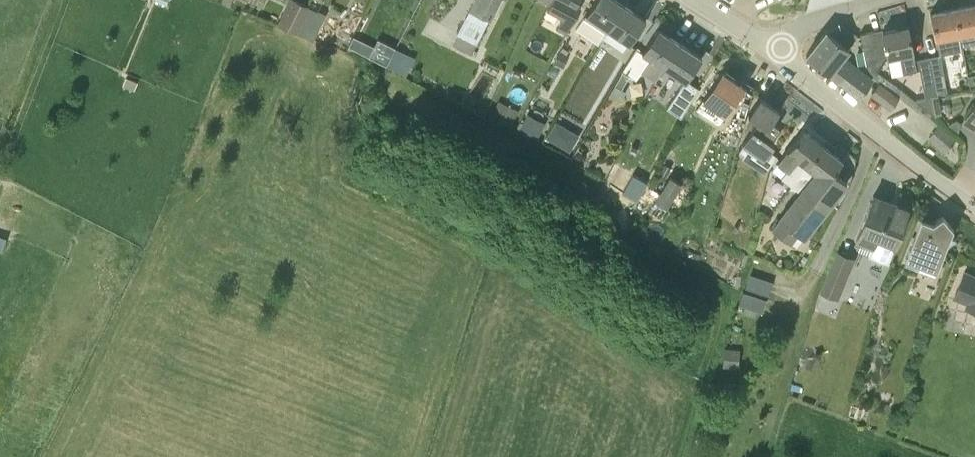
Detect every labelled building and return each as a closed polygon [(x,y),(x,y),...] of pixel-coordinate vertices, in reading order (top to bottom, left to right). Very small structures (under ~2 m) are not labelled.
[(295,31),(309,5),(299,0),(290,0),(279,24),(295,31)] [(456,35),(457,35),(453,44),(471,53),(476,43),(485,47),(497,20),(490,16),(498,0),(474,0),(456,35)] [(549,3),(547,6),(563,15),(557,27),(566,32),(581,5),(577,3),(578,0),(551,0),(549,3)] [(586,13),(576,28),(598,43),(608,27),(609,27),(624,4),(618,0),(595,0),(587,12),(586,13)] [(955,6),(962,45),(974,42),(974,3),(955,6)] [(646,19),(634,11),(624,4),(609,27),(630,42),(646,19)] [(962,45),(955,6),(930,11),(938,54),(925,56),(932,95),(938,94),(947,91),(940,54),(963,50),(962,45)] [(935,110),(932,95),(925,56),(914,58),(908,24),(883,28),(860,32),(865,62),(870,71),(880,69),(888,56),(899,54),(902,72),(919,69),(925,96),(914,98),(935,114),(935,110)] [(856,36),(841,25),(826,29),(806,55),(846,86),(859,97),(871,83),(838,59),(856,36)] [(635,78),(640,71),(654,80),(663,67),(680,42),(658,27),(643,51),(636,48),(630,57),(623,70),(614,84),(621,87),(629,74),(635,78)] [(378,38),(374,46),(369,56),(387,64),(395,47),(378,38)] [(683,82),(684,82),(686,80),(702,57),(680,42),(663,67),(683,82)] [(395,47),(387,64),(405,74),(414,56),(395,47)] [(562,67),(568,56),(560,52),(554,63),(562,67)] [(754,86),(742,80),(740,84),(721,71),(696,106),(718,122),(735,99),(745,104),(754,86)] [(686,80),(684,82),(683,82),(666,106),(680,116),(698,88),(686,80)] [(899,99),(878,83),(871,92),(891,108),(899,99)] [(742,140),(764,156),(774,142),(770,138),(779,125),(772,121),(779,111),(759,97),(750,111),(758,118),(742,140)] [(498,102),(491,115),(511,125),(518,112),(498,102)] [(974,125),(974,102),(964,118),(974,125)] [(535,141),(542,127),(525,118),(518,132),(535,141)] [(948,124),(958,132),(961,122),(957,119),(948,124)] [(547,137),(555,141),(564,126),(556,121),(547,137)] [(956,142),(939,126),(929,136),(946,153),(956,142)] [(789,168),(781,178),(791,185),(798,176),(823,144),(803,128),(779,160),(789,168)] [(798,176),(831,202),(847,181),(833,171),(843,159),(823,144),(798,176)] [(634,173),(622,192),(637,201),(648,182),(634,173)] [(670,175),(653,200),(666,208),(681,183),(670,175)] [(772,227),(774,228),(790,241),(798,230),(804,235),(831,202),(798,176),(791,185),(799,192),(780,217),(772,227)] [(909,208),(895,203),(886,207),(871,201),(857,239),(861,241),(872,245),(869,254),(868,256),(888,263),(896,244),(894,243),(909,208)] [(933,222),(929,220),(920,217),(905,262),(907,263),(906,265),(935,277),(953,228),(942,214),(933,222)] [(838,250),(826,278),(842,284),(853,257),(838,250)] [(752,270),(747,285),(770,292),(775,277),(752,270)] [(964,271),(957,294),(972,300),(969,306),(974,309),(974,275),(964,271)] [(747,287),(740,309),(763,316),(770,294),(747,287)] [(737,367),(739,349),(724,347),(722,366),(737,367)]
